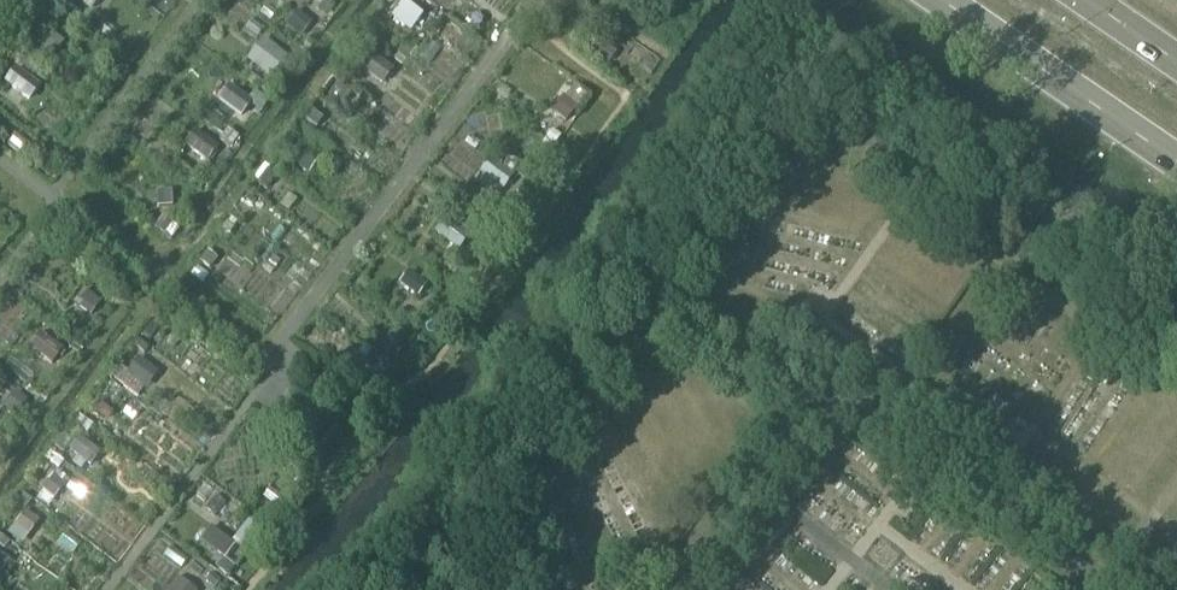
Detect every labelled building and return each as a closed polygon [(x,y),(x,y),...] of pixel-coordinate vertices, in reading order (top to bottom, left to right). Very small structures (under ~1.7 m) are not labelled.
[(90,12),(99,0),(74,0),(90,12)] [(325,2),(317,13),(325,19),(333,8),(325,2)] [(393,19),(415,35),(425,21),(403,5),(393,19)] [(299,16),(291,27),(301,35),(309,25),(299,16)] [(46,31),(37,43),(52,54),(61,42),(46,31)] [(382,39),(373,33),(370,37),(378,44),(382,39)] [(616,53),(606,46),(597,57),(607,65),(616,53)] [(253,61),(273,76),(283,62),(264,47),(253,61)] [(300,54),(291,47),(287,53),(295,59),(300,54)] [(368,55),(359,68),(381,84),(390,72),(368,55)] [(15,71),(5,84),(28,101),(38,88),(15,71)] [(337,86),(329,98),(336,104),(345,92),(337,86)] [(218,100),(240,117),(248,105),(250,104),(248,102),(228,88),(218,100)] [(260,113),(267,103),(254,94),(248,102),(250,104),(248,105),(260,113)] [(557,117),(565,123),(575,110),(567,104),(557,117)] [(311,113),(305,122),(315,129),(322,121),(311,113)] [(228,132),(220,143),(228,150),(236,139),(228,132)] [(545,141),(553,147),(560,138),(551,132),(545,141)] [(184,146),(206,163),(216,150),(194,133),(184,146)] [(290,159),(310,173),(320,159),(300,145),(290,159)] [(489,162),(480,175),(502,191),(512,178),(489,162)] [(258,184),(266,190),(275,178),(266,172),(258,184)] [(157,208),(171,207),(170,194),(156,194),(157,208)] [(248,197),(243,204),(250,210),(255,203),(248,197)] [(170,225),(162,219),(154,229),(163,235),(170,225)] [(232,229),(236,225),(230,221),(227,226),(232,229)] [(445,222),(435,235),(458,251),(467,238),(445,222)] [(473,231),(481,236),(487,229),(478,223),(473,231)] [(216,261),(206,254),(199,263),(209,270),(216,261)] [(409,274),(400,287),(417,299),(425,286),(409,274)] [(99,305),(83,292),(74,304),(90,316),(99,305)] [(394,318),(402,323),(406,318),(398,312),(394,318)] [(396,330),(389,340),(398,347),(405,337),(396,330)] [(29,348),(51,364),(61,351),(39,335),(29,348)] [(127,375),(141,385),(152,371),(138,361),(127,375)] [(358,380),(370,390),(378,380),(366,370),(358,380)] [(6,408),(15,416),(25,403),(16,396),(6,408)] [(103,420),(109,412),(97,404),(92,411),(103,420)] [(69,452),(89,467),(99,455),(79,440),(69,452)] [(293,458),(288,465),(301,475),(306,468),(293,458)] [(51,479),(45,487),(57,497),(63,488),(51,479)] [(17,523),(31,533),(38,523),(25,513),(17,523)] [(245,554),(261,533),(248,523),(232,544),(245,554)] [(201,543),(223,560),(233,546),(211,529),(201,543)] [(4,551),(8,544),(0,538),(0,548),(4,551)] [(9,562),(0,556),(0,574),(9,562)] [(227,577),(233,569),(223,561),(217,569),(227,577)] [(219,582),(211,576),(206,582),(214,588),(219,582)] [(178,580),(170,589),(192,589),(178,580)]
